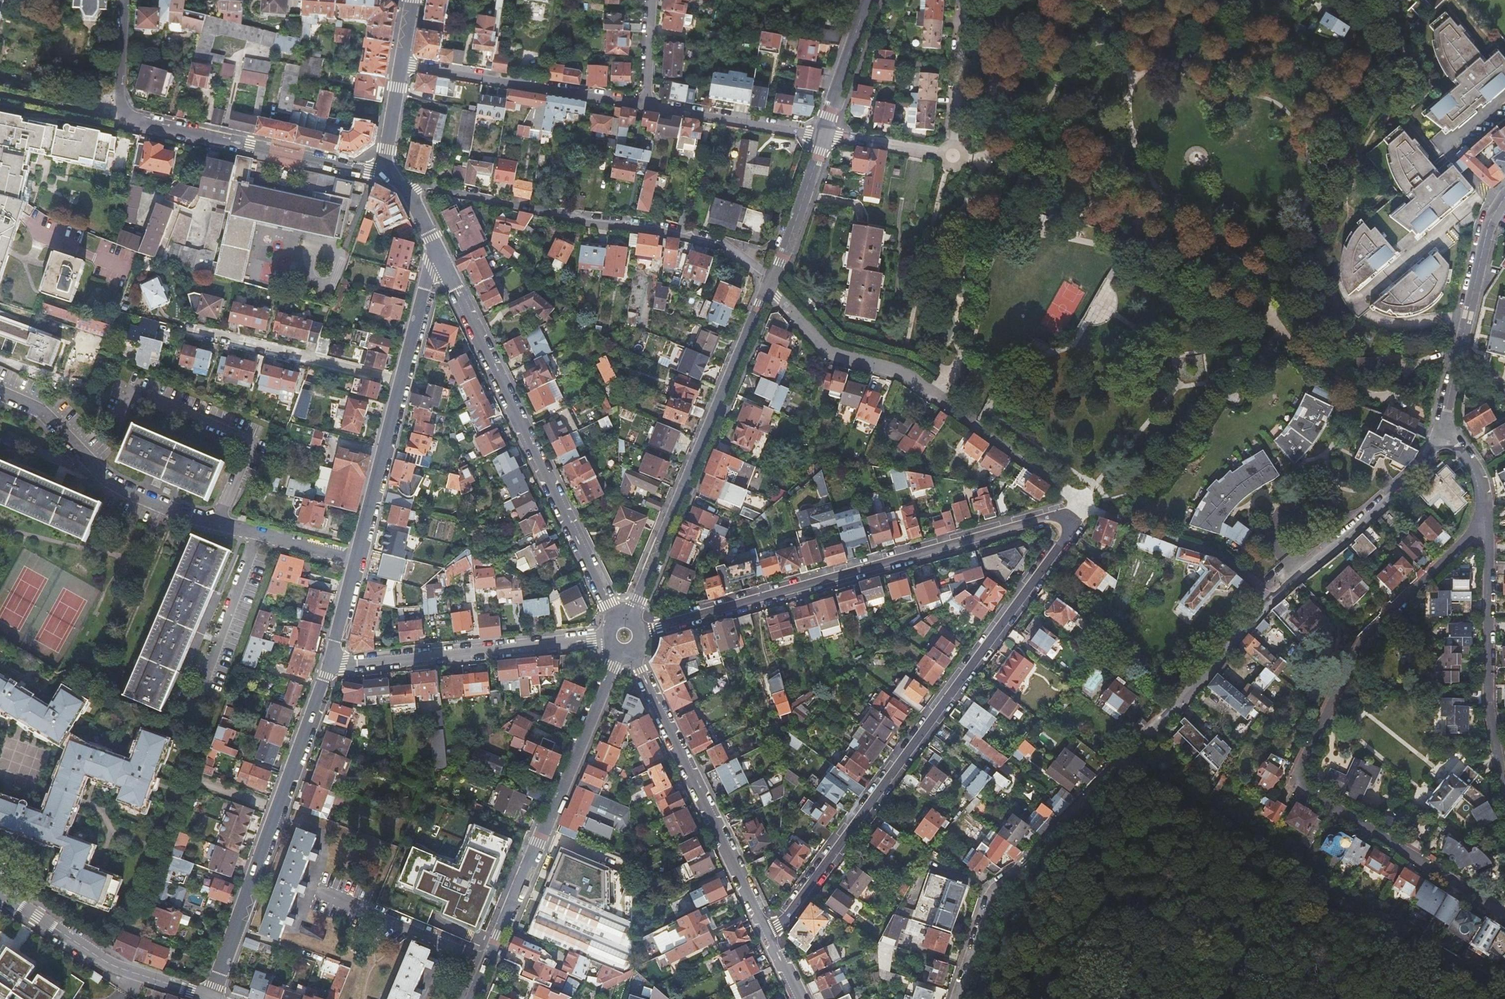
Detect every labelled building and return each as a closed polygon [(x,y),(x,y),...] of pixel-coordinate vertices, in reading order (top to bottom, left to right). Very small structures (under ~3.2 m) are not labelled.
[(107,0),(75,0),(75,8),(82,8),(85,17),(94,18),(98,9),(105,10),(107,0)] [(232,20),(242,22),(244,0),(221,0),(220,10),(233,11),(232,20)] [(264,8),(287,10),(287,0),(264,0),(264,8)] [(303,17),(309,17),(309,24),(313,24),(317,21),(318,14),(326,15),(326,18),(337,18),(338,4),(339,0),(304,0),(303,17)] [(338,4),(341,4),(344,9),(343,17),(371,19),(375,17),(377,21),(374,23),(371,40),(393,45),(399,10),(393,0),(339,0),(338,4)] [(445,34),(446,34),(447,27),(446,27),(445,26),(449,0),(428,0),(423,30),(445,34)] [(496,13),(502,14),(505,0),(498,0),(496,13)] [(685,15),(686,6),(680,4),(681,0),(669,0),(668,2),(665,2),(663,11),(666,12),(684,15),(685,15)] [(917,28),(924,29),(923,49),(941,50),(945,0),(926,0),(925,14),(919,13),(917,28)] [(1433,9),(1442,0),(1417,0),(1418,2),(1411,8),(1422,19),(1432,8),(1433,9)] [(1433,9),(1435,10),(1445,0),(1442,0),(1433,9)] [(603,3),(591,2),(591,11),(602,12),(603,3)] [(185,26),(188,27),(203,31),(208,14),(185,8),(185,5),(172,5),(171,21),(185,21),(185,26)] [(139,6),(138,25),(158,27),(159,8),(139,6)] [(684,15),(666,12),(663,29),(680,32),(684,15)] [(1435,41),(1432,41),(1435,55),(1441,67),(1447,77),(1449,75),(1453,80),(1454,81),(1452,82),(1457,88),(1456,89),(1454,87),(1439,100),(1441,102),(1438,104),(1436,102),(1421,114),(1424,118),(1425,117),(1436,123),(1445,128),(1441,131),(1445,136),(1451,131),(1452,132),(1458,127),(1459,129),(1478,114),(1476,112),(1483,107),(1484,108),(1504,91),(1504,59),(1497,50),(1489,56),(1491,59),(1487,62),(1472,44),(1475,42),(1466,32),(1461,26),(1458,28),(1446,13),(1430,27),(1435,33),(1435,41)] [(232,20),(208,14),(203,31),(199,43),(195,55),(202,57),(224,62),(222,72),(236,74),(239,61),(232,59),(234,53),(216,50),(219,38),(227,34),(278,47),(282,32),(242,22),(232,20)] [(1319,22),(1314,19),(1309,28),(1316,33),(1316,34),(1325,37),(1325,35),(1329,38),(1341,43),(1350,29),(1330,17),(1325,14),(1319,22)] [(604,22),(604,31),(609,31),(629,32),(641,33),(642,25),(623,25),(623,22),(621,22),(621,16),(605,15),(605,22),(604,22)] [(493,57),(497,35),(493,34),(495,21),(480,18),(474,51),(491,54),(490,63),(492,64),(493,57)] [(799,38),(828,43),(829,31),(829,30),(800,25),(798,38),(799,38)] [(352,30),(336,27),(336,33),(350,36),(352,30)] [(628,55),(629,32),(609,31),(608,55),(628,55)] [(282,32),(278,47),(278,48),(291,51),(296,36),(282,32)] [(782,35),(763,32),(761,44),(759,53),(767,54),(767,53),(779,55),(780,47),(782,35)] [(336,33),(335,41),(349,44),(350,36),(336,33)] [(441,51),(443,37),(418,33),(414,56),(417,60),(461,67),(464,53),(457,52),(452,53),(441,51)] [(703,33),(703,40),(717,41),(718,34),(703,33)] [(828,43),(799,38),(796,55),(816,59),(817,56),(828,58),(828,43)] [(362,74),(386,80),(389,63),(393,45),(371,40),(368,40),(365,56),(368,57),(367,65),(363,65),(362,74)] [(666,54),(666,61),(683,62),(683,44),(666,44),(666,47),(665,47),(664,53),(666,54)] [(876,62),(874,80),(873,85),(879,85),(882,85),(882,81),(892,82),(894,64),(894,63),(894,54),(877,52),(876,62)] [(303,55),(302,59),(297,80),(333,88),(334,81),(331,80),(333,67),(334,58),(315,56),(303,55)] [(233,111),(229,128),(257,134),(261,117),(268,88),(274,61),(246,56),(242,78),(261,82),(254,109),(257,110),(255,116),(233,111)] [(277,121),(261,117),(257,134),(284,139),(290,109),(297,80),(302,59),(292,57),(277,121)] [(492,64),(492,67),(491,72),(505,75),(508,60),(493,57),(492,64)] [(625,65),(612,65),(612,82),(618,82),(618,87),(626,87),(626,83),(629,83),(629,67),(639,68),(639,61),(626,61),(625,65)] [(683,62),(666,61),(666,68),(664,69),(664,73),(665,74),(665,77),(682,77),(683,62)] [(194,63),(190,83),(208,87),(213,67),(194,63)] [(136,97),(148,100),(150,93),(168,99),(171,86),(174,85),(176,77),(174,76),(174,74),(145,66),(136,97)] [(547,81),(580,86),(581,76),(580,73),(564,70),(564,69),(550,67),(547,81)] [(797,67),(794,88),(796,89),(805,91),(816,92),(817,87),(820,88),(822,75),(819,75),(820,71),(797,67)] [(607,69),(587,68),(586,87),(592,88),(595,86),(606,87),(607,69)] [(358,84),(355,99),(382,105),(384,90),(386,80),(362,74),(359,73),(358,79),(355,78),(354,83),(358,84)] [(714,75),(713,84),(710,99),(750,105),(754,81),(746,80),(746,77),(729,74),(728,77),(714,75)] [(915,75),(913,96),(919,97),(921,76),(915,75)] [(919,97),(913,96),(912,112),(919,112),(917,132),(935,133),(939,77),(921,76),(919,97)] [(417,77),(414,93),(415,93),(415,96),(418,97),(418,94),(440,98),(442,90),(436,89),(437,80),(417,77)] [(658,96),(662,99),(694,105),(696,91),(689,89),(689,87),(668,84),(668,87),(664,86),(664,89),(659,92),(658,96)] [(765,110),(768,90),(762,89),(755,88),(752,105),(761,107),(761,109),(765,110)] [(855,91),(851,114),(854,117),(860,118),(864,116),(865,108),(871,109),(874,90),(860,88),(860,91),(855,91)] [(795,98),(793,113),(810,116),(813,97),(814,92),(805,91),(796,89),(795,98)] [(320,90),(314,115),(327,118),(333,94),(320,90)] [(535,96),(509,92),(508,101),(506,110),(515,111),(515,106),(533,109),(535,96)] [(775,113),(792,116),(793,113),(795,98),(778,95),(775,113)] [(491,96),(490,98),(480,96),(477,111),(477,113),(505,118),(506,110),(508,101),(500,100),(500,97),(491,96)] [(548,98),(535,96),(533,109),(537,110),(532,140),(541,141),(548,98)] [(585,104),(548,98),(541,141),(540,144),(548,145),(548,141),(550,139),(554,119),(557,120),(556,123),(562,123),(563,121),(571,122),(572,115),(583,117),(585,104)] [(892,125),(895,106),(878,104),(875,122),(892,125)] [(216,108),(213,120),(224,123),(227,111),(216,108)] [(290,109),(284,139),(341,154),(346,135),(341,134),(341,137),(323,133),(326,123),(347,128),(348,123),(327,118),(314,115),(290,109)] [(463,109),(457,149),(471,152),(477,113),(477,111),(463,109)] [(622,110),(616,109),(614,120),(592,116),(589,132),(596,134),(596,138),(604,139),(605,135),(611,136),(613,126),(620,127),(622,110)] [(419,137),(434,140),(438,113),(424,110),(419,137)] [(618,135),(615,158),(616,158),(649,163),(653,143),(626,139),(629,126),(634,126),(637,113),(622,110),(620,127),(618,135)] [(659,116),(645,114),(643,126),(644,127),(648,128),(648,133),(655,134),(658,121),(659,116)] [(114,137),(112,143),(101,141),(101,139),(79,135),(79,136),(73,135),(71,133),(70,132),(68,132),(66,134),(65,137),(59,136),(60,132),(31,126),(30,129),(25,128),(25,125),(23,124),(24,122),(0,117),(0,195),(6,197),(25,201),(32,164),(30,163),(32,153),(95,167),(95,168),(124,174),(130,148),(136,149),(138,142),(139,137),(115,132),(114,137)] [(658,121),(655,134),(655,136),(677,140),(682,120),(664,117),(663,122),(658,121)] [(682,120),(677,140),(674,152),(683,154),(684,148),(695,150),(697,140),(701,141),(702,130),(699,130),(700,123),(682,120)] [(346,135),(341,154),(354,158),(365,151),(375,144),(377,130),(358,125),(356,133),(351,136),(346,135)] [(1418,148),(1420,146),(1415,140),(1411,142),(1399,127),(1383,141),(1388,147),(1388,151),(1389,156),(1391,162),(1396,176),(1400,184),(1403,190),(1408,196),(1406,198),(1410,203),(1406,206),(1404,203),(1389,216),(1406,238),(1412,233),(1415,236),(1414,238),(1417,242),(1425,235),(1423,232),(1426,229),(1428,232),(1453,212),(1450,209),(1454,206),(1457,209),(1476,192),(1473,188),(1472,189),(1461,175),(1454,166),(1451,164),(1447,167),(1449,170),(1441,176),(1437,180),(1433,175),(1437,171),(1426,158),(1418,148)] [(530,129),(523,128),(522,138),(529,139),(530,129)] [(1496,129),(1469,151),(1464,155),(1465,157),(1472,165),(1476,170),(1491,189),(1492,189),(1502,181),(1504,178),(1504,142),(1488,156),(1495,164),(1487,167),(1477,155),(1501,136),(1499,132),(1496,129)] [(412,139),(408,170),(427,173),(431,145),(415,142),(416,140),(412,139)] [(136,149),(133,166),(168,174),(173,154),(161,151),(162,148),(138,142),(136,149)] [(743,142),(741,149),(757,152),(759,145),(743,142)] [(1418,148),(1426,158),(1429,157),(1420,146),(1418,148)] [(1464,155),(1469,151),(1466,147),(1456,155),(1461,160),(1465,157),(1464,155)] [(757,152),(741,149),(735,187),(751,190),(753,175),(768,177),(771,162),(756,159),(757,152)] [(866,173),(869,173),(873,152),(859,149),(855,171),(859,172),(858,174),(865,176),(866,173)] [(869,173),(864,202),(879,204),(888,154),(873,152),(869,173)] [(466,183),(468,173),(470,160),(471,154),(462,153),(461,162),(457,171),(455,181),(466,183)] [(1391,162),(1389,156),(1386,156),(1390,170),(1395,183),(1401,192),(1403,190),(1400,184),(1396,176),(1391,162)] [(1472,165),(1465,157),(1461,160),(1454,166),(1461,175),(1472,165)] [(212,266),(210,273),(239,282),(241,282),(256,221),(340,242),(348,208),(358,210),(360,199),(351,197),(354,186),(347,184),(346,186),(343,199),(332,197),(313,193),(311,200),(247,185),(253,161),(237,158),(235,167),(232,182),(237,183),(217,267),(212,266)] [(649,163),(616,158),(613,179),(634,183),(635,177),(637,167),(648,169),(649,163)] [(200,189),(199,194),(198,196),(227,203),(232,182),(235,167),(206,160),(200,189)] [(466,183),(466,184),(475,186),(477,175),(493,177),(495,164),(470,160),(468,173),(466,183)] [(497,165),(494,181),(513,184),(514,179),(516,168),(497,165)] [(637,167),(635,177),(645,179),(647,172),(648,169),(637,167)] [(898,167),(896,178),(903,179),(905,168),(898,167)] [(132,169),(129,183),(138,185),(141,171),(132,169)] [(844,171),(830,169),(828,176),(843,178),(844,171)] [(1437,180),(1441,176),(1437,171),(1433,175),(1437,180)] [(645,179),(638,211),(649,214),(658,175),(647,172),(645,179)] [(511,196),(530,200),(534,182),(514,179),(513,184),(511,196)] [(174,181),(165,191),(163,194),(191,202),(199,194),(200,189),(174,181)] [(129,183),(116,243),(139,252),(142,253),(153,256),(173,210),(158,204),(143,239),(132,236),(142,186),(138,185),(129,183)] [(335,183),(332,197),(343,199),(346,186),(335,183)] [(557,184),(555,197),(563,199),(565,186),(557,184)] [(823,195),(837,198),(839,188),(824,186),(823,195)] [(397,197),(376,187),(367,212),(378,216),(380,220),(379,220),(384,232),(392,229),(395,228),(409,221),(397,197)] [(27,202),(25,201),(6,197),(0,195),(0,284),(27,202)] [(716,201),(709,226),(735,233),(738,223),(744,224),(748,210),(716,201)] [(1039,207),(1025,202),(1026,210),(1037,214),(1039,207)] [(450,232),(453,231),(463,250),(485,239),(470,209),(458,215),(454,208),(442,214),(450,232)] [(678,225),(687,227),(691,212),(682,210),(678,225)] [(517,221),(497,217),(490,245),(509,260),(515,252),(507,246),(511,228),(529,232),(530,227),(534,217),(520,213),(517,221)] [(164,259),(171,261),(210,273),(212,266),(223,221),(209,217),(202,250),(192,249),(185,246),(191,222),(178,218),(164,259)] [(1357,225),(1359,227),(1358,228),(1354,234),(1351,232),(1345,243),(1342,255),(1340,268),(1341,282),(1345,281),(1347,287),(1350,293),(1356,289),(1358,291),(1378,275),(1376,273),(1378,271),(1379,269),(1381,272),(1389,265),(1387,263),(1389,262),(1391,264),(1401,256),(1398,252),(1396,253),(1384,239),(1386,236),(1383,233),(1380,234),(1374,228),(1370,231),(1363,223),(1361,220),(1357,225)] [(363,221),(360,232),(367,234),(370,224),(363,221)] [(415,235),(409,221),(395,228),(400,239),(404,241),(415,235)] [(842,267),(845,268),(845,270),(849,270),(846,286),(850,287),(849,291),(846,290),(843,305),(846,306),(845,316),(848,316),(848,319),(855,320),(855,317),(864,318),(863,322),(870,322),(871,319),(874,320),(876,311),(878,312),(880,299),(878,299),(879,288),(882,288),(884,276),(881,276),(881,274),(878,273),(880,260),(878,259),(880,246),(882,247),(885,233),(882,232),(883,231),(852,226),(851,235),(848,234),(845,249),(848,250),(848,253),(845,253),(842,267)] [(530,227),(529,232),(526,239),(534,243),(539,230),(530,227)] [(545,229),(544,231),(544,232),(544,234),(544,235),(545,236),(547,237),(548,237),(550,237),(551,236),(552,235),(553,233),(553,232),(552,230),(551,229),(550,228),(549,228),(547,228),(546,228),(545,229)] [(639,236),(631,235),(629,248),(637,250),(639,236)] [(639,236),(637,250),(636,256),(654,259),(656,259),(656,257),(661,258),(663,248),(657,247),(658,239),(639,236)] [(557,240),(549,256),(556,259),(552,266),(561,270),(564,263),(565,264),(573,248),(572,248),(574,244),(563,239),(562,242),(557,240)] [(679,242),(668,240),(665,262),(664,262),(663,267),(665,267),(664,270),(674,272),(674,269),(675,269),(677,258),(679,258),(680,251),(678,251),(679,242)] [(395,242),(389,267),(417,274),(422,258),(410,255),(412,246),(395,242)] [(581,244),(578,267),(604,271),(607,251),(608,248),(581,244)] [(467,267),(476,286),(491,278),(493,277),(485,260),(492,256),(487,247),(456,262),(460,271),(467,267)] [(1449,265),(1437,252),(1439,250),(1436,247),(1428,253),(1430,256),(1424,260),(1422,258),(1393,283),(1395,285),(1390,290),(1388,287),(1383,291),(1385,293),(1368,308),(1371,311),(1374,312),(1376,309),(1382,312),(1387,313),(1391,309),(1394,314),(1396,314),(1396,318),(1397,318),(1408,316),(1418,314),(1428,309),(1436,303),(1443,295),(1440,292),(1443,289),(1446,285),(1447,285),(1447,283),(1450,284),(1452,270),(1449,270),(1449,265)] [(624,278),(628,250),(610,248),(610,251),(607,251),(604,271),(604,274),(606,274),(606,276),(624,278)] [(86,263),(57,253),(54,253),(41,293),(73,303),(86,263)] [(690,253),(689,256),(684,273),(683,277),(694,280),(701,256),(690,253)] [(678,271),(684,273),(689,256),(682,255),(678,271)] [(701,256),(694,280),(707,284),(714,260),(701,256)] [(644,272),(653,274),(654,266),(646,264),(644,272)] [(407,282),(415,284),(417,274),(389,267),(383,288),(405,293),(407,282)] [(1471,348),(1504,356),(1504,297),(1503,297),(1504,295),(1504,268),(1502,267),(1501,270),(1483,296),(1477,322),(1471,348)] [(157,277),(140,284),(150,309),(168,302),(157,277)] [(491,278),(476,286),(487,308),(502,301),(491,278)] [(722,283),(714,304),(732,311),(741,291),(722,283)] [(657,286),(654,308),(664,312),(668,290),(661,289),(662,286),(657,286)] [(302,301),(303,301),(304,296),(278,288),(277,293),(282,295),(302,301)] [(554,308),(534,292),(507,305),(513,316),(531,307),(536,311),(535,313),(544,321),(548,323),(554,320),(548,316),(554,308)] [(194,294),(187,297),(193,313),(216,318),(220,301),(194,294)] [(410,303),(374,294),(369,313),(399,321),(401,312),(407,313),(410,303)] [(341,301),(335,299),(331,309),(330,311),(337,313),(341,301)] [(729,321),(740,326),(744,316),(732,311),(714,304),(706,301),(699,317),(725,328),(729,321)] [(256,309),(233,303),(229,321),(252,328),(256,309)] [(77,323),(88,327),(106,333),(110,325),(45,304),(42,312),(77,323)] [(256,309),(252,328),(265,331),(270,313),(256,309)] [(14,354),(24,357),(46,365),(47,363),(50,365),(50,364),(52,365),(61,342),(33,332),(36,324),(0,311),(0,349),(14,354)] [(627,313),(625,325),(639,331),(641,316),(627,313)] [(292,338),(297,320),(277,314),(272,331),(279,333),(279,335),(292,338)] [(133,315),(131,324),(158,331),(160,322),(133,315)] [(771,316),(766,328),(773,332),(769,342),(775,344),(772,350),(761,345),(759,351),(762,353),(786,363),(791,351),(787,349),(793,336),(786,334),(790,327),(779,315),(771,316)] [(324,327),(297,320),(292,338),(317,345),(320,338),(324,327)] [(81,327),(80,330),(86,332),(88,327),(77,323),(76,326),(81,327)] [(139,342),(133,365),(147,371),(151,359),(158,361),(163,342),(161,341),(155,340),(158,331),(131,324),(128,339),(139,342)] [(441,325),(441,326),(437,325),(435,325),(435,324),(431,338),(433,339),(433,343),(430,342),(426,359),(443,364),(447,365),(462,357),(458,349),(448,354),(445,353),(447,346),(454,347),(459,329),(441,325)] [(521,335),(502,345),(508,360),(528,350),(533,360),(534,360),(547,353),(549,352),(537,328),(521,335)] [(693,352),(710,359),(719,336),(702,329),(693,352)] [(373,335),(354,330),(350,346),(387,355),(388,351),(397,353),(399,345),(390,343),(372,338),(373,335)] [(320,338),(317,345),(314,353),(327,357),(331,341),(320,338)] [(173,363),(194,369),(199,351),(185,347),(184,351),(176,349),(173,363)] [(194,369),(193,372),(207,375),(213,351),(199,347),(199,351),(194,369)] [(616,376),(615,350),(600,357),(602,360),(598,362),(607,381),(616,376)] [(687,350),(677,373),(700,382),(710,359),(693,352),(687,350)] [(362,351),(359,365),(384,371),(387,357),(362,351)] [(550,360),(547,353),(534,360),(538,367),(526,373),(523,375),(527,383),(524,384),(528,393),(554,380),(557,379),(549,363),(550,360)] [(753,375),(761,378),(779,385),(788,364),(786,363),(762,353),(761,356),(759,356),(757,361),(758,362),(753,375)] [(452,371),(460,386),(476,378),(466,356),(462,357),(447,365),(443,364),(442,368),(452,371)] [(237,385),(243,361),(230,358),(224,381),(237,385)] [(1358,371),(1373,371),(1373,358),(1357,358),(1358,371)] [(238,380),(238,383),(251,386),(256,365),(243,361),(238,380)] [(264,366),(258,387),(278,392),(279,389),(283,371),(278,370),(264,366)] [(309,367),(303,383),(316,386),(320,370),(309,367)] [(297,375),(283,371),(279,389),(287,391),(286,396),(291,397),(297,375)] [(847,376),(836,373),(835,377),(831,391),(842,394),(846,381),(847,376)] [(681,376),(673,398),(695,406),(698,399),(694,398),(696,395),(697,395),(700,387),(691,384),(692,380),(681,376)] [(825,389),(831,391),(835,377),(829,376),(825,389)] [(356,378),(352,393),(377,400),(381,385),(356,378)] [(476,378),(460,386),(461,390),(463,389),(467,398),(470,397),(471,401),(466,403),(469,410),(487,400),(476,378)] [(774,410),(780,412),(789,389),(779,385),(761,378),(754,395),(771,402),(769,408),(774,410)] [(554,380),(528,393),(536,411),(545,407),(549,416),(557,412),(562,409),(558,400),(563,397),(554,380)] [(846,381),(842,394),(840,404),(859,409),(867,391),(870,383),(859,380),(857,385),(846,381)] [(412,397),(409,406),(417,408),(432,412),(433,406),(438,408),(441,397),(449,399),(451,391),(443,389),(430,385),(427,397),(425,396),(424,400),(412,397)] [(611,408),(599,385),(593,388),(595,393),(605,411),(611,408)] [(1306,396),(1300,410),(1292,421),(1286,430),(1274,440),(1295,466),(1314,445),(1325,430),(1335,408),(1331,406),(1336,396),(1318,388),(1316,387),(1312,399),(1306,396)] [(743,388),(740,396),(747,399),(750,390),(743,388)] [(301,389),(294,417),(306,420),(313,391),(301,389)] [(859,409),(856,418),(875,426),(880,413),(874,411),(880,397),(867,391),(859,409)] [(695,406),(673,398),(666,416),(686,424),(690,414),(702,418),(705,410),(695,406)] [(487,400),(469,410),(476,425),(479,432),(493,426),(490,419),(495,416),(487,400)] [(350,402),(342,430),(359,433),(363,418),(365,418),(368,406),(350,402)] [(746,404),(738,423),(740,424),(762,433),(767,435),(771,427),(769,423),(774,410),(769,408),(765,406),(763,411),(746,404)] [(1485,404),(1462,419),(1474,438),(1484,432),(1483,430),(1496,421),(1485,404)] [(617,405),(611,408),(605,411),(607,416),(618,411),(618,406),(617,405)] [(544,427),(552,443),(576,431),(577,430),(566,407),(562,409),(557,412),(560,419),(554,422),(544,427)] [(1413,432),(1419,421),(1391,407),(1386,416),(1384,418),(1385,418),(1413,432)] [(419,420),(415,433),(432,437),(434,427),(429,426),(432,412),(417,408),(414,419),(419,420)] [(941,412),(931,426),(933,427),(930,432),(936,436),(949,417),(941,412)] [(463,424),(470,421),(467,413),(460,415),(463,424)] [(613,428),(607,416),(597,420),(603,433),(613,428)] [(1378,468),(1382,458),(1386,460),(1388,457),(1396,461),(1393,466),(1407,473),(1410,470),(1420,450),(1411,446),(1417,433),(1413,432),(1385,418),(1381,425),(1379,424),(1375,433),(1371,430),(1357,458),(1378,468)] [(908,430),(913,423),(907,419),(902,426),(894,420),(885,433),(898,441),(906,429),(908,430)] [(1417,433),(1427,438),(1431,427),(1419,421),(1413,432),(1417,433)] [(682,433),(659,423),(650,443),(674,453),(682,433)] [(1494,430),(1489,433),(1492,437),(1488,440),(1497,455),(1504,450),(1504,423),(1494,430)] [(319,449),(324,432),(291,424),(289,431),(287,439),(319,449)] [(759,441),(762,433),(740,424),(733,442),(742,445),(741,449),(749,452),(750,449),(755,439),(759,441)] [(904,436),(896,448),(917,462),(931,442),(935,437),(916,425),(907,438),(904,436)] [(134,426),(119,463),(158,479),(178,487),(208,499),(223,463),(134,426)] [(484,457),(505,447),(496,429),(475,439),(484,457)] [(576,431),(552,443),(564,466),(580,458),(577,450),(584,447),(576,431)] [(990,445),(974,435),(963,451),(978,462),(990,445)] [(415,465),(431,469),(433,459),(427,457),(428,451),(430,452),(433,441),(413,436),(410,445),(408,445),(407,452),(406,455),(398,453),(396,460),(397,461),(415,465)] [(805,441),(803,449),(809,452),(811,443),(805,441)] [(732,448),(729,456),(745,463),(748,455),(732,448)] [(1010,459),(994,448),(990,454),(988,453),(984,458),(986,459),(982,465),(992,472),(991,474),(991,482),(993,484),(1010,459)] [(1210,491),(1205,496),(1197,510),(1194,514),(1189,525),(1232,540),(1241,547),(1251,535),(1239,524),(1233,529),(1223,520),(1247,494),(1278,474),(1262,449),(1242,462),(1244,464),(1235,471),(1233,469),(1221,480),(1218,478),(1208,488),(1210,491)] [(715,450),(705,475),(707,475),(725,483),(744,491),(754,467),(745,463),(729,456),(715,450)] [(518,469),(520,468),(515,458),(511,460),(507,453),(493,460),(500,477),(501,477),(518,469)] [(646,453),(639,472),(661,481),(668,462),(646,453)] [(586,456),(580,458),(564,466),(567,473),(575,489),(596,479),(597,479),(589,463),(586,456)] [(87,537),(101,504),(81,495),(64,488),(8,464),(0,461),(0,499),(87,537)] [(420,477),(412,475),(415,465),(397,461),(392,479),(391,478),(389,486),(398,488),(399,489),(400,493),(403,496),(405,498),(408,499),(411,498),(414,496),(423,478),(420,477)] [(306,487),(328,493),(334,470),(309,464),(303,487),(306,487)] [(461,491),(461,496),(473,491),(469,483),(473,481),(466,466),(458,469),(459,477),(461,491)] [(659,482),(619,466),(619,468),(620,496),(626,498),(629,484),(654,494),(659,482)] [(1463,484),(1454,475),(1447,467),(1418,494),(1432,508),(1440,500),(1455,516),(1468,503),(1462,497),(1466,494),(1459,487),(1463,484)] [(1048,486),(1022,468),(1013,482),(1039,499),(1042,495),(1045,498),(1050,490),(1047,488),(1048,486)] [(501,477),(512,500),(529,492),(518,469),(501,477)] [(828,495),(822,472),(816,477),(821,497),(828,495)] [(932,476),(905,472),(911,494),(935,487),(932,476)] [(459,477),(451,475),(448,489),(461,491),(459,477)] [(707,475),(700,491),(718,499),(725,483),(707,475)] [(278,485),(275,493),(295,498),(302,500),(306,487),(303,487),(299,485),(300,481),(280,476),(278,485)] [(596,479),(575,489),(576,493),(574,494),(577,501),(580,499),(583,506),(604,496),(596,479)] [(744,491),(725,483),(718,499),(741,508),(747,492),(744,491)] [(980,498),(973,501),(976,512),(982,510),(985,520),(997,516),(991,495),(990,496),(987,488),(978,491),(980,498)] [(529,492),(512,500),(503,504),(507,512),(516,508),(523,522),(539,514),(529,492)] [(387,493),(385,503),(411,509),(413,500),(410,501),(407,501),(404,500),(401,498),(398,497),(398,496),(387,493)] [(1003,493),(996,501),(1001,518),(1009,516),(1003,493)] [(323,517),(326,506),(315,503),(302,500),(295,498),(292,507),(295,513),(294,515),(296,519),(300,520),(299,523),(320,528),(321,525),(323,525),(324,519),(323,517)] [(647,507),(662,513),(665,506),(649,500),(647,507)] [(966,502),(954,505),(958,522),(970,519),(966,502)] [(812,530),(837,523),(834,515),(831,505),(813,510),(812,507),(809,505),(803,507),(801,510),(802,513),(798,514),(802,527),(811,525),(812,530)] [(387,529),(409,535),(411,528),(406,527),(408,520),(413,521),(415,513),(393,507),(387,529)] [(910,539),(923,536),(915,507),(902,511),(910,539)] [(1386,533),(1402,517),(1392,507),(1376,522),(1386,533)] [(689,515),(687,522),(725,538),(728,529),(715,524),(718,518),(696,509),(693,508),(690,516),(689,515)] [(747,508),(744,516),(756,521),(763,515),(747,508)] [(868,542),(858,508),(834,515),(837,523),(838,528),(842,527),(844,533),(840,534),(843,545),(847,560),(855,558),(852,548),(862,544),(862,543),(868,542)] [(624,509),(617,526),(626,530),(618,550),(634,556),(649,519),(624,509)] [(943,513),(943,515),(948,532),(956,530),(950,511),(943,513)] [(523,522),(521,523),(526,534),(535,530),(536,534),(533,535),(537,543),(548,537),(549,537),(545,529),(546,529),(539,514),(523,522)] [(763,515),(756,521),(753,523),(757,528),(767,520),(765,514),(763,515)] [(889,522),(886,514),(869,518),(871,527),(876,544),(886,541),(888,545),(895,543),(893,536),(889,524),(889,522)] [(935,523),(938,535),(948,532),(943,515),(934,517),(936,523),(935,523)] [(1430,517),(1418,528),(1431,542),(1443,530),(1430,517)] [(1117,525),(1101,520),(1094,540),(1111,546),(1117,525)] [(671,557),(692,566),(699,550),(703,552),(706,545),(702,543),(704,538),(710,540),(710,539),(719,543),(712,549),(717,554),(721,551),(732,541),(725,538),(687,522),(686,522),(671,557)] [(889,524),(893,536),(899,535),(895,522),(889,524)] [(1376,522),(1355,541),(1357,543),(1352,548),(1364,560),(1377,548),(1374,544),(1386,533),(1376,522)] [(336,531),(351,535),(352,528),(338,524),(336,531)] [(1132,529),(1122,526),(1120,532),(1122,533),(1130,535),(1132,529)] [(796,531),(799,542),(814,539),(811,528),(796,531)] [(386,529),(382,547),(384,547),(383,554),(384,555),(398,558),(410,561),(412,554),(420,542),(418,541),(419,537),(409,535),(387,529),(386,529)] [(1160,538),(1139,532),(1134,545),(1158,552),(1159,548),(1161,541),(1162,539),(1160,538)] [(1115,555),(1124,558),(1130,535),(1122,533),(1115,555)] [(1399,546),(1414,561),(1421,553),(1419,551),(1424,546),(1411,534),(1399,546)] [(193,535),(124,695),(160,711),(172,684),(181,662),(208,600),(217,580),(229,550),(193,535)] [(548,537),(537,543),(513,554),(517,563),(519,562),(524,572),(527,570),(528,573),(536,569),(537,571),(544,567),(542,563),(556,556),(553,551),(556,550),(552,541),(551,541),(548,537)] [(1161,541),(1159,548),(1173,553),(1175,547),(1161,541)] [(815,542),(800,546),(806,567),(821,562),(815,542)] [(828,550),(824,551),(828,566),(847,560),(843,545),(838,547),(837,543),(827,546),(828,550)] [(982,558),(985,568),(986,570),(991,574),(1005,584),(1028,552),(1023,545),(982,558)] [(777,557),(781,571),(781,573),(800,568),(801,574),(808,572),(806,567),(800,546),(776,553),(777,557)] [(1249,599),(1256,596),(1254,593),(1217,559),(1180,548),(1176,559),(1194,565),(1197,565),(1207,575),(1203,580),(1180,605),(1193,618),(1215,593),(1226,596),(1227,594),(1233,587),(1247,600),(1249,599)] [(447,579),(448,584),(471,565),(470,551),(467,550),(463,553),(463,559),(459,560),(448,569),(449,578),(447,579)] [(750,552),(757,576),(764,573),(765,576),(781,571),(777,557),(759,562),(755,550),(749,551),(750,552)] [(726,567),(733,593),(743,590),(740,581),(757,576),(750,552),(737,556),(739,564),(726,567)] [(975,552),(967,554),(971,565),(979,563),(975,552)] [(300,565),(302,560),(280,555),(271,579),(285,583),(292,563),(300,565)] [(395,568),(398,558),(384,555),(381,564),(395,568)] [(1066,558),(1060,567),(1070,574),(1076,566),(1066,558)] [(1108,573),(1089,559),(1082,568),(1085,570),(1078,580),(1094,592),(1108,573)] [(1385,586),(1410,566),(1402,559),(1391,570),(1388,567),(1377,578),(1385,586)] [(493,564),(486,561),(483,566),(489,566),(490,569),(474,570),(476,588),(496,586),(495,578),(494,565),(493,564)] [(293,585),(300,565),(292,563),(285,583),(287,583),(293,585)] [(940,601),(937,592),(940,592),(932,564),(921,567),(925,582),(932,580),(933,581),(922,585),(922,587),(915,589),(922,608),(940,601)] [(718,578),(704,582),(709,600),(733,593),(726,567),(725,565),(715,568),(718,578)] [(1197,565),(1194,565),(1195,569),(1200,574),(1199,577),(1203,580),(1207,575),(1197,565)] [(664,588),(667,589),(680,595),(681,591),(686,593),(694,574),(677,567),(672,578),(669,577),(664,588)] [(1410,567),(1384,586),(1389,591),(1390,592),(1413,570),(1410,567)] [(951,588),(940,592),(944,606),(949,603),(965,592),(970,588),(991,574),(986,570),(985,568),(948,579),(951,588)] [(1074,578),(1078,580),(1085,570),(1082,568),(1074,578)] [(1349,569),(1328,590),(1347,609),(1352,604),(1354,606),(1366,594),(1358,586),(1362,582),(1349,569)] [(895,582),(910,579),(908,571),(893,574),(895,582)] [(421,589),(424,617),(437,615),(436,598),(442,598),(441,588),(448,584),(447,579),(447,575),(440,576),(430,584),(430,587),(427,587),(427,585),(421,589)] [(1451,593),(1451,601),(1471,601),(1471,575),(1459,575),(1459,580),(1451,580),(1451,593)] [(466,602),(475,601),(472,576),(468,576),(469,584),(464,585),(466,602)] [(521,580),(514,576),(515,583),(513,584),(506,577),(495,578),(496,586),(497,599),(512,597),(513,604),(519,603),(520,612),(520,614),(520,618),(524,617),(524,612),(523,601),(521,580)] [(1106,591),(1114,594),(1118,581),(1113,577),(1106,591)] [(285,583),(271,579),(267,592),(281,596),(283,596),(287,583),(285,583)] [(878,579),(860,584),(863,597),(866,606),(885,601),(878,579)] [(315,580),(313,588),(329,591),(331,584),(315,580)] [(975,598),(989,608),(992,610),(1005,591),(989,580),(977,595),(975,598)] [(369,583),(365,600),(382,605),(386,588),(387,584),(376,581),(375,585),(369,583)] [(907,581),(890,586),(894,600),(903,598),(905,603),(913,600),(907,581)] [(1379,591),(1384,596),(1389,591),(1384,586),(1379,591)] [(558,596),(555,591),(547,595),(548,598),(548,605),(560,599),(569,617),(587,608),(576,587),(558,596)] [(302,621),(321,625),(330,593),(307,588),(301,611),(305,612),(302,621)] [(970,588),(965,592),(975,598),(977,595),(970,588)] [(853,592),(837,597),(842,613),(853,610),(852,608),(855,607),(857,615),(868,613),(866,606),(863,597),(855,599),(853,592)] [(965,592),(949,603),(960,610),(963,605),(982,618),(989,608),(975,598),(965,592)] [(1451,618),(1451,601),(1451,593),(1438,593),(1438,600),(1431,600),(1431,618),(1451,618)] [(549,614),(548,605),(548,598),(523,601),(524,612),(529,611),(530,616),(549,614)] [(382,605),(365,600),(361,599),(349,647),(354,653),(374,650),(373,640),(382,605)] [(813,605),(821,632),(840,626),(832,600),(813,605)] [(1035,600),(1029,609),(1039,616),(1046,607),(1035,600)] [(1077,614),(1059,600),(1049,612),(1050,616),(1064,626),(1069,619),(1072,621),(1077,614)] [(1272,611),(1302,643),(1322,624),(1324,625),(1330,619),(1312,602),(1298,616),(1282,600),(1271,610),(1272,611)] [(813,605),(813,604),(795,609),(798,619),(795,619),(798,631),(808,628),(811,639),(822,636),(821,632),(813,605)] [(451,608),(453,632),(472,630),(470,612),(462,613),(462,607),(451,608)] [(297,620),(301,621),(302,621),(305,612),(301,611),(296,610),(294,619),(297,620)] [(397,611),(399,625),(401,643),(419,641),(419,637),(424,637),(422,622),(405,624),(403,610),(397,611)] [(777,617),(767,620),(772,640),(792,634),(785,610),(776,613),(777,617)] [(269,613),(260,611),(251,636),(261,639),(268,617),(269,613)] [(294,619),(269,613),(268,617),(296,623),(297,620),(294,619)] [(481,637),(501,635),(499,617),(488,618),(488,615),(479,616),(481,637)] [(736,619),(740,632),(754,628),(750,615),(736,619)] [(934,615),(926,621),(929,626),(937,620),(934,615)] [(1037,639),(1032,645),(1047,657),(1060,639),(1045,628),(1049,623),(1039,616),(1027,632),(1037,639)] [(736,619),(712,626),(713,629),(719,653),(744,646),(740,632),(736,619)] [(297,649),(314,653),(321,625),(302,621),(301,621),(299,629),(303,629),(297,649)] [(923,621),(913,628),(925,637),(932,628),(923,621)] [(895,624),(885,627),(889,639),(899,636),(895,624)] [(955,646),(956,647),(959,643),(951,637),(953,635),(940,626),(936,631),(943,637),(955,646)] [(1453,648),(1468,648),(1471,648),(1471,626),(1448,626),(1448,639),(1453,639),(1453,648)] [(707,663),(721,660),(719,653),(713,629),(704,632),(706,637),(701,639),(707,663)] [(1013,630),(1008,636),(1020,645),(1025,639),(1013,630)] [(650,663),(665,693),(683,684),(706,673),(705,673),(693,631),(662,640),(661,644),(660,648),(658,653),(656,656),(653,660),(650,663)] [(1263,664),(1276,675),(1300,646),(1294,639),(1278,658),(1250,635),(1241,646),(1263,664)] [(261,639),(251,636),(241,664),(252,668),(258,648),(268,650),(270,641),(261,639)] [(271,642),(290,647),(291,641),(273,637),(271,642)] [(944,669),(950,661),(946,658),(955,646),(943,637),(928,657),(944,669)] [(314,655),(314,653),(297,649),(296,648),(288,673),(307,680),(307,678),(308,678),(310,672),(309,671),(312,660),(314,660),(315,655),(314,655)] [(1453,648),(1445,648),(1445,655),(1444,655),(1437,661),(1434,667),(1434,674),(1442,673),(1445,685),(1459,685),(1459,667),(1461,668),(1461,656),(1468,656),(1468,648),(1453,648)] [(1010,663),(999,678),(1016,691),(1035,665),(1016,651),(1008,662),(1010,663)] [(561,656),(562,669),(569,669),(569,661),(568,655),(561,656)] [(555,656),(537,658),(539,677),(553,676),(553,672),(558,671),(557,661),(556,661),(555,656)] [(877,656),(874,659),(876,665),(882,665),(885,662),(883,656),(877,656)] [(932,685),(944,669),(928,657),(927,656),(921,665),(922,666),(917,673),(932,685)] [(537,658),(518,660),(520,692),(521,697),(530,697),(528,676),(532,676),(533,686),(539,685),(539,677),(537,658)] [(518,660),(498,662),(500,681),(501,694),(520,692),(518,660)] [(996,676),(999,678),(1010,663),(1008,662),(996,676)] [(1264,713),(1272,703),(1261,694),(1276,675),(1263,664),(1240,693),(1255,705),(1264,713)] [(781,722),(791,718),(792,712),(790,707),(779,671),(766,676),(781,722)] [(412,675),(413,685),(414,697),(419,696),(420,702),(434,701),(433,695),(440,694),(438,672),(412,675)] [(465,695),(463,676),(455,677),(455,674),(450,675),(450,678),(442,679),(444,699),(465,697),(465,695)] [(489,674),(463,676),(465,695),(490,693),(489,674)] [(131,806),(130,808),(147,815),(152,801),(150,800),(153,790),(156,791),(161,778),(158,777),(163,763),(165,765),(174,741),(171,740),(172,738),(143,727),(137,741),(135,740),(131,753),(133,754),(131,759),(113,752),(113,750),(90,742),(89,743),(71,732),(75,725),(74,725),(76,720),(77,721),(89,702),(88,701),(89,700),(63,684),(50,705),(38,698),(18,685),(19,683),(12,679),(11,681),(0,675),(0,712),(12,719),(13,718),(25,725),(30,728),(29,730),(48,741),(49,740),(67,751),(65,756),(62,755),(54,779),(56,780),(55,785),(52,793),(49,792),(43,807),(45,808),(43,811),(33,808),(33,809),(28,807),(29,805),(29,804),(28,802),(26,801),(24,801),(6,795),(0,793),(0,830),(1,830),(2,829),(18,835),(19,833),(30,837),(63,849),(49,887),(54,888),(53,890),(77,899),(78,897),(113,909),(124,879),(100,871),(100,873),(94,871),(96,867),(91,865),(98,845),(69,835),(74,820),(75,821),(84,796),(88,785),(87,785),(89,778),(94,779),(94,781),(96,782),(117,789),(117,787),(122,788),(118,801),(131,806)] [(1245,717),(1255,705),(1240,693),(1217,675),(1208,687),(1245,717)] [(906,676),(893,694),(921,713),(925,708),(921,705),(924,701),(921,699),(927,691),(906,676)] [(281,688),(289,691),(292,682),(284,680),(281,688)] [(365,703),(365,707),(376,706),(375,698),(390,697),(389,688),(388,680),(363,682),(363,686),(365,703)] [(567,710),(575,714),(585,691),(583,688),(565,681),(563,686),(556,703),(553,702),(552,704),(567,710)] [(722,681),(728,689),(734,686),(722,681)] [(289,691),(285,702),(295,706),(303,686),(292,682),(289,691)] [(344,700),(365,703),(363,686),(346,683),(345,685),(345,693),(344,700)] [(1105,691),(1099,698),(1121,715),(1127,707),(1128,708),(1135,699),(1114,683),(1113,685),(1111,683),(1108,687),(1110,689),(1107,692),(1105,691)] [(683,684),(665,693),(673,711),(692,702),(683,684)] [(391,712),(416,709),(414,697),(413,685),(389,688),(390,697),(391,712)] [(971,686),(965,695),(976,703),(983,709),(989,699),(971,686)] [(1021,705),(1000,690),(989,704),(1010,719),(1021,705)] [(876,693),(868,704),(874,708),(899,726),(910,711),(883,691),(880,696),(876,693)] [(792,712),(798,708),(803,705),(813,698),(812,692),(804,697),(803,696),(796,701),(797,702),(790,707),(792,712)] [(612,709),(608,718),(617,722),(627,726),(631,723),(648,715),(648,714),(645,715),(642,714),(645,709),(641,699),(631,697),(626,710),(630,712),(628,716),(612,709)] [(1442,719),(1447,720),(1447,735),(1468,736),(1469,708),(1464,708),(1464,701),(1442,700),(1442,719)] [(560,728),(567,710),(552,704),(550,703),(542,720),(560,728)] [(976,703),(961,724),(969,729),(983,739),(990,730),(988,729),(996,718),(983,709),(976,703)] [(266,721),(288,729),(293,714),(281,710),(281,708),(272,705),(266,721)] [(326,716),(323,723),(331,726),(334,727),(335,724),(346,727),(352,711),(334,705),(329,717),(326,716)] [(803,705),(798,708),(809,716),(812,712),(803,705)] [(752,718),(747,708),(739,712),(745,723),(752,719),(752,718)] [(798,708),(793,714),(804,722),(809,716),(798,708)] [(861,725),(885,744),(886,745),(899,726),(874,708),(869,714),(867,712),(859,723),(861,725)] [(526,711),(522,714),(518,716),(530,721),(536,723),(539,716),(526,711)] [(695,711),(677,719),(686,737),(707,727),(703,720),(700,721),(695,711)] [(444,726),(442,712),(426,713),(428,728),(444,726)] [(628,746),(628,753),(639,748),(655,740),(659,737),(648,715),(631,723),(634,727),(630,729),(637,744),(628,746)] [(539,747),(552,752),(556,743),(543,737),(541,743),(526,736),(531,724),(529,723),(530,721),(518,716),(500,730),(510,734),(511,733),(519,738),(539,747)] [(757,716),(752,718),(752,719),(756,726),(760,723),(757,716)] [(222,724),(232,727),(234,719),(223,717),(222,724)] [(1212,747),(1187,722),(1184,719),(1179,723),(1183,727),(1169,740),(1178,748),(1185,741),(1217,772),(1231,750),(1225,744),(1217,736),(1211,741),(1214,744),(1212,747)] [(266,721),(264,720),(257,739),(263,742),(281,748),(288,729),(266,721)] [(627,726),(617,722),(609,743),(618,747),(623,736),(627,736),(627,726)] [(1241,722),(1230,735),(1236,740),(1247,727),(1241,722)] [(484,730),(489,738),(494,734),(493,724),(484,730)] [(219,725),(214,737),(210,748),(236,757),(239,751),(224,745),(226,743),(220,741),(221,736),(227,739),(230,730),(219,725)] [(852,736),(855,738),(849,745),(861,754),(872,762),(879,753),(885,744),(861,725),(852,736)] [(322,749),(324,750),(346,758),(352,741),(344,738),(346,731),(334,727),(331,726),(322,749)] [(935,736),(947,745),(948,745),(955,735),(942,726),(935,736)] [(707,727),(686,737),(694,754),(715,744),(707,727)] [(1336,728),(1328,729),(1324,744),(1330,746),(1336,728)] [(1009,759),(1000,753),(983,739),(969,729),(963,738),(999,764),(997,767),(1000,769),(1005,763),(1009,759)] [(362,730),(359,736),(369,740),(368,733),(362,730)] [(802,742),(790,733),(788,744),(796,750),(802,742)] [(442,735),(431,736),(434,753),(444,752),(442,735)] [(935,736),(928,745),(940,753),(947,745),(935,736)] [(384,746),(392,749),(391,737),(383,738),(384,746)] [(530,770),(551,779),(561,755),(552,752),(539,747),(519,738),(516,737),(513,744),(539,756),(537,760),(535,759),(530,770)] [(999,764),(963,738),(961,740),(997,767),(999,764)] [(655,740),(639,748),(646,763),(662,755),(655,740)] [(1025,740),(1020,746),(1016,751),(1023,757),(1026,753),(1029,756),(1035,749),(1025,740)] [(281,748),(263,742),(256,760),(274,766),(281,748)] [(597,760),(594,767),(610,773),(613,766),(614,766),(620,750),(601,742),(597,751),(600,752),(597,760)] [(728,762),(720,744),(707,751),(715,768),(728,762)] [(836,767),(866,788),(870,782),(862,776),(872,762),(849,745),(846,750),(848,751),(836,767)] [(312,785),(330,791),(337,773),(344,775),(349,759),(346,758),(324,750),(321,760),(318,759),(316,765),(318,766),(312,785)] [(479,751),(475,761),(500,772),(505,761),(479,750),(479,751)] [(1075,776),(1089,786),(1096,776),(1082,765),(1083,765),(1066,752),(1058,763),(1075,776)] [(1284,761),(1271,755),(1258,775),(1263,778),(1258,787),(1269,794),(1282,773),(1278,771),(1284,761)] [(215,761),(206,758),(202,772),(212,776),(215,769),(212,768),(215,761)] [(462,758),(453,765),(468,771),(471,762),(462,758)] [(736,758),(728,762),(715,768),(704,774),(714,794),(725,789),(729,796),(748,786),(749,786),(736,758)] [(1355,760),(1347,779),(1337,775),(1331,772),(1326,783),(1333,786),(1333,787),(1341,791),(1341,792),(1345,794),(1345,795),(1359,803),(1369,783),(1372,785),(1379,770),(1368,766),(1369,764),(1366,763),(1366,765),(1355,760)] [(246,761),(239,781),(265,791),(272,773),(256,767),(256,765),(246,761)] [(1079,778),(1075,776),(1074,778),(1054,763),(1049,769),(1055,774),(1052,777),(1067,788),(1074,779),(1076,781),(1079,778)] [(631,770),(635,777),(646,772),(642,764),(631,770)] [(644,789),(648,798),(656,795),(672,787),(661,764),(650,770),(656,784),(644,789)] [(829,775),(817,790),(836,804),(847,788),(859,797),(866,788),(836,767),(833,764),(826,772),(829,775)] [(941,770),(935,766),(921,786),(929,792),(935,785),(939,788),(942,787),(945,783),(944,781),(942,780),(946,774),(941,770)] [(946,774),(947,775),(950,770),(944,766),(941,770),(946,774)] [(578,787),(599,795),(602,788),(600,787),(606,774),(589,767),(583,780),(581,779),(578,787)] [(801,778),(786,767),(785,776),(796,785),(801,778)] [(1452,810),(1461,798),(1478,776),(1468,768),(1458,780),(1451,774),(1444,783),(1443,782),(1433,795),(1434,796),(1427,805),(1444,819),(1452,810)] [(967,790),(969,791),(976,797),(981,791),(990,780),(992,778),(981,770),(967,790)] [(908,772),(902,781),(914,790),(920,781),(908,772)] [(997,772),(992,778),(990,780),(1000,788),(1007,780),(997,772)] [(1478,776),(1461,798),(1477,811),(1478,812),(1477,814),(1476,817),(1477,819),(1479,822),(1481,823),(1484,823),(1486,822),(1488,820),(1489,818),(1490,816),(1489,813),(1488,811),(1487,810),(1484,809),(1482,809),(1481,806),(1486,800),(1476,792),(1484,782),(1478,776)] [(763,778),(749,786),(748,786),(753,796),(758,793),(765,807),(783,798),(784,790),(784,784),(770,791),(763,778)] [(1215,790),(1218,792),(1226,780),(1223,778),(1215,790)] [(902,781),(896,788),(909,797),(914,790),(902,781)] [(295,800),(292,808),(326,821),(333,802),(349,808),(352,799),(330,791),(312,785),(308,783),(301,803),(295,800)] [(542,802),(546,792),(523,783),(519,792),(534,798),(542,802)] [(527,813),(534,798),(519,792),(499,784),(495,792),(493,791),(486,806),(489,808),(514,818),(515,814),(521,811),(527,813)] [(656,795),(667,817),(686,807),(678,791),(675,793),(672,786),(672,787),(656,795)] [(568,809),(585,816),(590,819),(615,829),(620,831),(629,835),(629,807),(599,795),(578,787),(568,809)] [(1063,789),(1057,795),(1070,805),(1077,798),(1063,789)] [(1215,790),(1207,803),(1216,809),(1224,796),(1218,792),(1215,790)] [(976,797),(969,791),(965,796),(972,802),(976,797)] [(1057,795),(1056,794),(1046,805),(1060,815),(1070,805),(1057,795)] [(805,797),(797,808),(817,823),(824,827),(828,822),(831,824),(834,819),(831,817),(836,811),(826,804),(822,810),(805,797)] [(976,797),(972,802),(969,805),(973,808),(980,800),(979,799),(976,797)] [(1275,806),(1269,802),(1261,814),(1275,823),(1284,808),(1277,804),(1275,806)] [(217,846),(239,854),(246,833),(254,810),(232,803),(229,813),(226,812),(225,814),(224,819),(222,824),(221,828),(219,833),(218,835),(220,836),(217,846)] [(475,803),(473,808),(483,812),(485,807),(475,803)] [(969,805),(965,810),(969,813),(973,808),(969,805)] [(1299,843),(1308,849),(1324,824),(1315,819),(1316,818),(1309,813),(1309,812),(1304,809),(1303,810),(1296,806),(1285,822),(1304,835),(1299,843)] [(667,817),(662,819),(671,837),(681,832),(683,837),(697,830),(690,815),(686,807),(667,817)] [(1045,817),(1033,829),(1041,835),(1058,818),(1042,807),(1038,812),(1045,817)] [(556,832),(575,840),(579,831),(576,830),(579,824),(581,825),(585,816),(568,809),(566,808),(556,832)] [(735,810),(724,816),(728,824),(739,818),(735,810)] [(932,810),(916,832),(924,838),(921,841),(927,845),(941,826),(945,828),(949,822),(932,810)] [(1027,825),(1033,829),(1045,817),(1038,812),(1037,812),(1027,825)] [(999,836),(1010,844),(1013,846),(1015,848),(1021,841),(1029,847),(1041,835),(1033,829),(1027,825),(1014,815),(1009,823),(1010,824),(1007,829),(1005,828),(999,836)] [(610,839),(615,829),(590,819),(586,829),(610,839)] [(749,841),(739,846),(743,856),(769,842),(761,825),(759,826),(756,820),(743,826),(746,832),(744,833),(749,841)] [(1002,825),(1005,828),(1007,829),(1010,824),(1009,823),(1005,820),(1002,825)] [(901,833),(884,821),(873,835),(875,837),(873,840),(871,843),(878,848),(886,853),(901,833)] [(824,827),(817,823),(811,831),(826,842),(832,833),(824,827)] [(412,852),(400,881),(446,901),(441,912),(476,928),(493,888),(490,887),(508,845),(492,838),(493,835),(473,827),(454,870),(412,852)] [(298,829),(261,934),(280,941),(286,923),(294,926),(295,920),(288,917),(297,891),(305,894),(307,887),(299,885),(309,859),(316,861),(319,855),(312,852),(318,836),(298,829)] [(700,836),(697,830),(683,837),(682,837),(685,844),(680,846),(688,862),(705,854),(697,838),(700,836)] [(618,836),(630,841),(629,835),(620,831),(618,836)] [(189,835),(180,832),(171,856),(180,859),(189,835)] [(1336,835),(1335,836),(1334,837),(1333,837),(1330,836),(1328,836),(1327,837),(1319,850),(1340,862),(1353,841),(1341,834),(1340,834),(1337,834),(1336,835)] [(982,842),(976,850),(996,864),(1010,844),(999,836),(990,848),(982,842)] [(1447,856),(1448,857),(1448,858),(1447,859),(1447,860),(1448,861),(1448,862),(1449,862),(1450,862),(1451,862),(1452,862),(1453,861),(1454,860),(1457,864),(1461,863),(1463,868),(1472,865),(1476,875),(1492,868),(1489,862),(1485,858),(1481,854),(1477,850),(1475,849),(1474,848),(1473,848),(1472,848),(1471,848),(1471,849),(1470,849),(1470,850),(1470,851),(1470,852),(1470,853),(1467,854),(1466,853),(1460,846),(1453,841),(1446,838),(1440,836),(1437,852),(1440,853),(1444,854),(1447,856)] [(790,851),(783,860),(796,869),(810,851),(797,841),(796,843),(791,839),(784,847),(790,851)] [(1340,862),(1339,863),(1354,872),(1360,863),(1367,851),(1369,848),(1354,839),(1353,841),(1340,862)] [(875,852),(878,848),(871,843),(868,847),(875,852)] [(209,870),(230,878),(239,854),(217,846),(212,844),(207,859),(213,861),(209,870)] [(1009,855),(1016,861),(1023,853),(1015,848),(1013,846),(1008,852),(1009,855)] [(576,853),(561,847),(545,887),(547,888),(603,910),(603,903),(609,903),(609,867),(575,853),(576,853)] [(1003,870),(1004,870),(996,864),(976,850),(974,848),(970,854),(967,852),(965,853),(961,858),(962,860),(982,874),(987,868),(997,875),(1003,870)] [(714,850),(705,854),(688,862),(684,864),(691,880),(715,868),(711,861),(718,858),(714,850)] [(1367,851),(1360,863),(1379,875),(1382,870),(1385,872),(1386,879),(1394,884),(1402,871),(1387,862),(1388,860),(1374,851),(1372,854),(1367,851)] [(171,856),(163,879),(168,882),(173,867),(191,873),(194,864),(180,859),(171,856)] [(760,858),(747,864),(752,873),(764,867),(760,858)] [(795,874),(776,860),(766,874),(781,885),(787,878),(790,881),(795,874)] [(1457,870),(1463,868),(1461,863),(1457,864),(1454,860),(1453,861),(1452,862),(1454,864),(1456,866),(1457,870)] [(872,878),(855,865),(850,872),(840,886),(857,898),(872,878)] [(1392,886),(1414,899),(1415,897),(1424,882),(1403,869),(1402,871),(1394,884),(1392,886)] [(838,884),(840,886),(850,872),(848,871),(838,884)] [(967,886),(931,875),(919,912),(900,906),(894,915),(906,919),(909,920),(931,927),(951,934),(967,886)] [(168,882),(163,879),(155,900),(163,903),(166,894),(171,896),(165,911),(156,907),(153,915),(156,916),(155,918),(159,920),(158,925),(163,927),(162,929),(175,934),(180,922),(188,925),(191,917),(177,912),(185,888),(176,884),(174,889),(169,887),(170,882),(168,882)] [(205,906),(227,914),(237,887),(216,880),(212,890),(205,888),(202,895),(208,897),(205,906)] [(720,880),(690,894),(697,908),(727,894),(720,880)] [(911,884),(904,880),(897,894),(903,899),(911,884)] [(1430,911),(1434,913),(1446,895),(1434,888),(1434,889),(1431,887),(1432,887),(1424,882),(1415,897),(1420,901),(1419,903),(1430,911)] [(638,886),(631,889),(631,916),(639,912),(638,886)] [(603,910),(547,888),(528,934),(571,952),(625,974),(633,970),(632,922),(603,910)] [(820,892),(815,899),(826,907),(828,904),(845,916),(843,919),(852,926),(855,921),(847,915),(856,903),(838,889),(830,899),(820,892)] [(1439,923),(1447,929),(1448,928),(1458,912),(1453,908),(1457,902),(1446,895),(1434,913),(1434,914),(1442,919),(1439,923)] [(826,914),(812,904),(800,920),(814,937),(822,926),(823,927),(827,923),(830,925),(835,919),(827,912),(826,914)] [(700,910),(676,921),(651,933),(653,937),(652,938),(661,956),(664,955),(710,932),(717,929),(707,907),(700,910)] [(1457,932),(1471,941),(1477,932),(1474,930),(1478,922),(1479,921),(1475,918),(1460,909),(1458,912),(1448,928),(1456,933),(1457,932)] [(906,919),(894,915),(882,935),(895,939),(901,929),(906,919)] [(814,937),(800,920),(789,935),(788,939),(793,943),(799,948),(806,953),(812,946),(810,944),(815,938),(814,937)] [(931,927),(909,920),(905,932),(927,939),(931,927)] [(724,932),(732,949),(749,941),(741,924),(736,926),(734,923),(729,926),(730,929),(724,932)] [(951,934),(931,927),(927,939),(924,947),(945,954),(951,934)] [(300,934),(323,943),(326,937),(302,928),(300,934)] [(1484,937),(1486,938),(1483,944),(1490,948),(1498,932),(1489,928),(1484,937)] [(121,932),(115,948),(133,961),(134,958),(141,939),(121,932)] [(715,942),(710,932),(664,955),(669,965),(715,942)] [(1500,932),(1490,948),(1504,957),(1504,935),(1500,932)] [(895,939),(882,935),(877,942),(891,946),(895,939)] [(151,940),(142,936),(141,939),(134,958),(162,968),(169,950),(158,946),(158,948),(149,945),(151,940)] [(260,942),(246,937),(242,946),(256,951),(257,949),(260,942)] [(561,989),(567,975),(554,970),(556,965),(543,950),(513,937),(507,950),(537,962),(533,971),(526,968),(523,974),(534,978),(533,981),(551,989),(552,985),(561,989)] [(272,946),(260,942),(257,949),(270,953),(272,946)] [(412,942),(389,998),(411,998),(412,997),(416,998),(420,998),(422,994),(414,991),(425,966),(433,969),(435,963),(428,960),(432,950),(412,942)] [(891,946),(877,942),(874,946),(875,949),(876,959),(877,967),(889,971),(893,947),(891,946)] [(731,950),(721,955),(728,970),(753,957),(757,956),(753,947),(749,949),(747,945),(732,952),(731,950)] [(15,993),(20,996),(25,998),(57,998),(63,989),(41,974),(36,983),(29,979),(35,970),(38,966),(9,947),(0,961),(0,998),(10,998),(15,993)] [(823,949),(796,962),(803,976),(814,971),(815,972),(830,964),(823,949)] [(875,949),(866,953),(870,962),(876,959),(875,949)] [(625,974),(571,952),(563,970),(586,979),(587,977),(583,975),(588,963),(602,968),(597,981),(590,978),(587,983),(597,987),(602,985),(625,974)] [(326,957),(321,970),(334,976),(325,998),(337,998),(349,968),(340,965),(341,962),(326,957)] [(728,970),(725,971),(733,986),(753,975),(760,972),(753,957),(728,970)] [(298,960),(292,958),(289,968),(294,970),(298,960)] [(518,966),(503,960),(500,968),(518,975),(521,970),(518,966)] [(952,965),(940,961),(937,969),(930,967),(928,970),(936,973),(933,982),(945,986),(952,965)] [(889,971),(877,967),(877,970),(877,975),(892,980),(895,973),(889,971)] [(807,984),(812,995),(844,980),(838,969),(807,984)] [(625,974),(602,985),(601,990),(631,977),(633,970),(625,974)] [(94,971),(90,976),(99,982),(103,977),(94,971)] [(245,998),(266,998),(270,986),(273,978),(259,973),(252,992),(234,987),(232,995),(245,998)] [(733,986),(730,987),(736,998),(766,998),(757,981),(756,981),(753,975),(733,986)] [(580,982),(569,977),(563,994),(574,998),(580,990),(578,989),(580,982)] [(848,995),(853,992),(847,979),(844,980),(812,995),(814,998),(839,998),(848,995)] [(307,989),(307,988),(298,984),(295,994),(289,992),(290,987),(286,985),(286,986),(285,988),(282,998),(304,998),(307,989)] [(491,991),(501,995),(510,998),(519,998),(514,997),(515,994),(493,984),(491,991)] [(285,988),(283,987),(281,990),(270,986),(266,998),(282,998),(285,988)] [(552,989),(551,992),(540,987),(535,998),(572,998),(574,998),(563,994),(552,989)] [(917,987),(913,998),(934,998),(936,993),(917,987)] [(631,995),(630,998),(651,998),(653,991),(644,988),(641,997),(631,995)] [(654,988),(653,991),(651,998),(667,998),(654,988)] [(63,989),(57,998),(61,998),(67,991),(63,989)] [(316,994),(314,992),(307,989),(304,998),(314,998),(316,994)]
